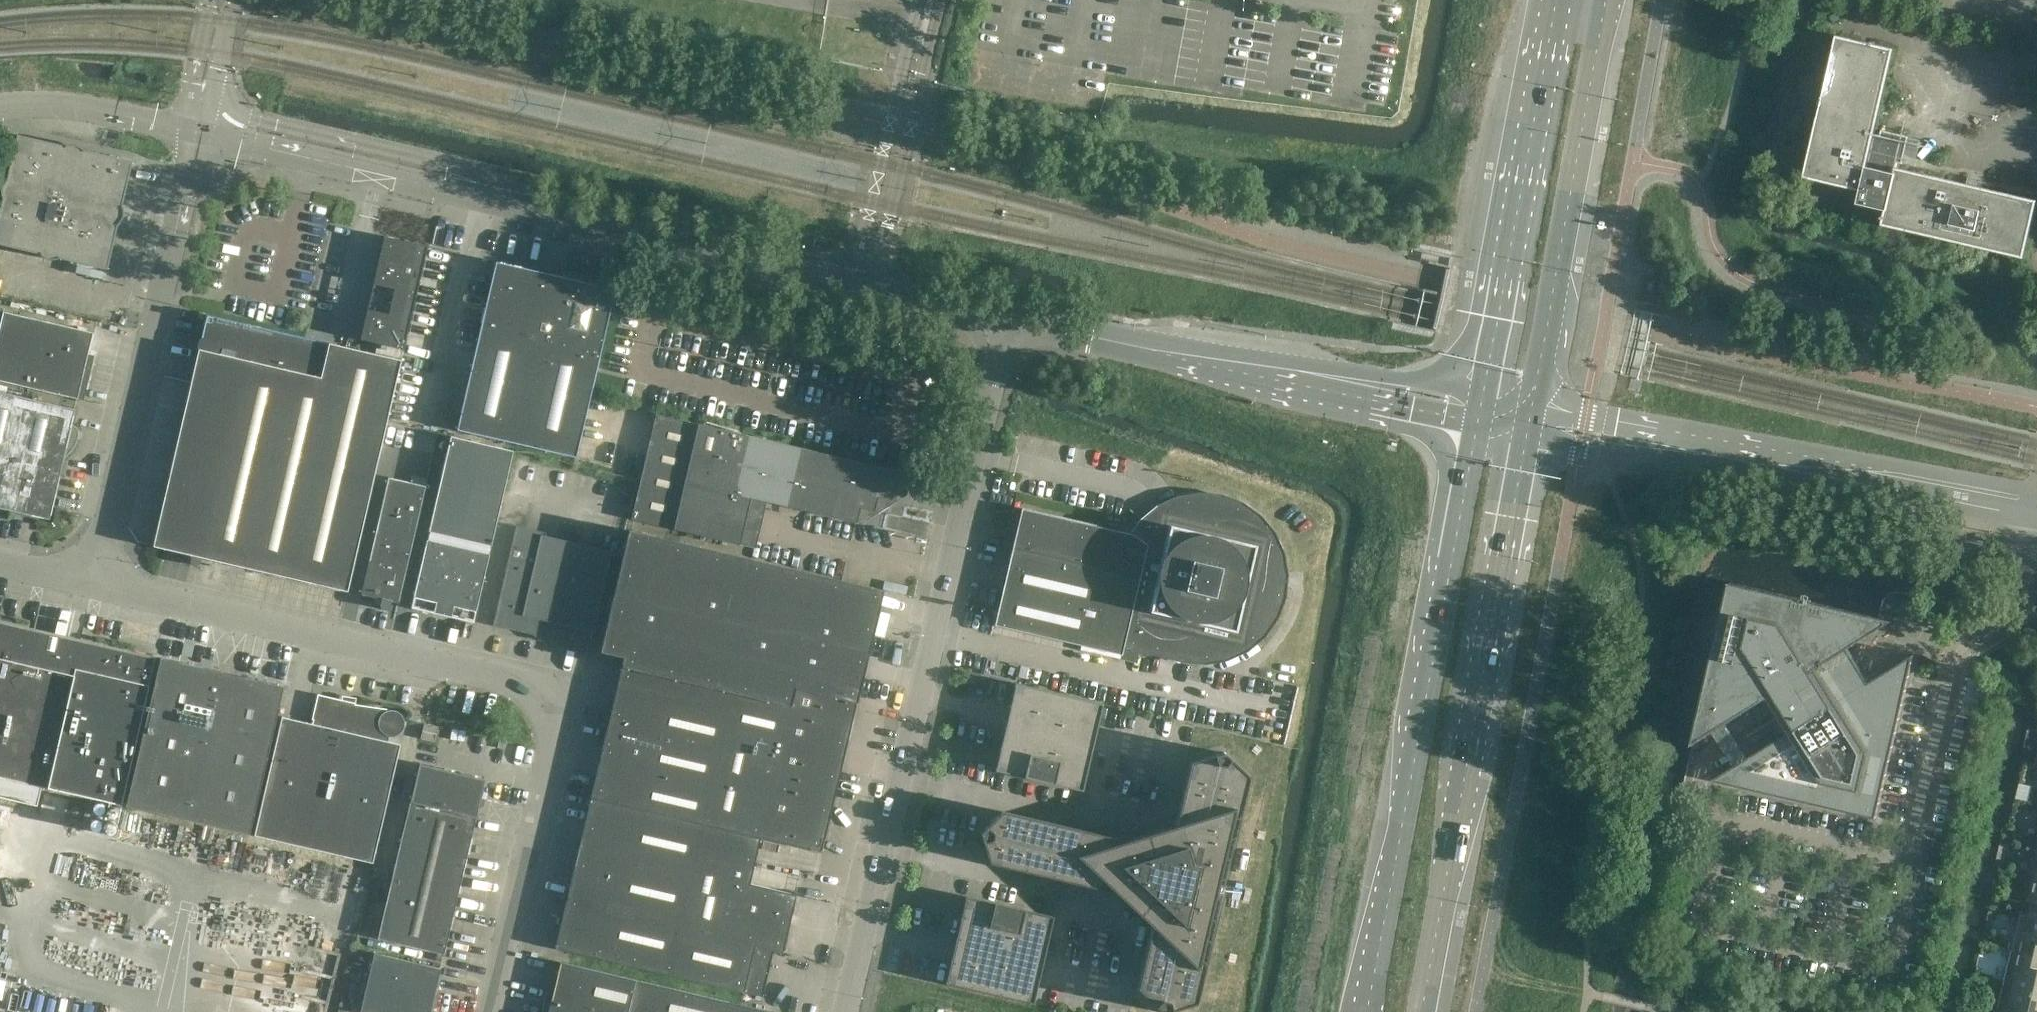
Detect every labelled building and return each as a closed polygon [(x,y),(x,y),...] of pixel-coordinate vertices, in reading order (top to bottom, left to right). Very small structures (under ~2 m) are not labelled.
[(1882,130),(1880,136),(1875,135),(1876,134),(1875,134),(1895,49),(1871,44),(1871,43),(1861,41),(1838,36),(1805,177),(1861,191),(1859,204),(1886,210),(1882,225),(2024,258),(2036,201),(1980,187),(1966,184),(1896,168),(1896,167),(1897,163),(1902,164),(1904,153),(1905,153),(1906,153),(1908,152),(1909,151),(1910,150),(1910,149),(1910,148),(1910,147),(1910,145),(1909,144),(1908,143),(1907,142),(1908,137),(1882,130)] [(18,135),(17,135),(17,136),(12,156),(11,158),(12,158),(11,163),(10,163),(9,169),(9,170),(8,172),(9,172),(7,181),(6,181),(5,188),(1,205),(0,207),(1,207),(0,210),(0,244),(7,246),(9,247),(9,246),(14,247),(14,248),(16,248),(19,249),(23,250),(28,251),(30,252),(30,251),(35,252),(35,253),(65,260),(65,259),(70,260),(70,261),(72,261),(77,262),(79,263),(79,262),(84,264),(86,264),(91,265),(91,266),(93,266),(107,269),(108,268),(111,255),(112,253),(111,253),(113,248),(113,246),(114,241),(115,241),(115,239),(116,234),(117,232),(116,232),(117,227),(118,227),(120,218),(119,218),(121,212),(123,204),(123,203),(124,199),(125,197),(124,196),(125,192),(126,192),(126,190),(126,189),(127,185),(128,183),(127,182),(129,178),(133,161),(116,157),(111,156),(109,155),(109,156),(104,155),(104,154),(102,154),(97,153),(95,152),(95,153),(90,151),(78,148),(78,149),(71,147),(60,144),(55,143),(53,142),(53,143),(48,142),(48,141),(46,141),(41,140),(39,139),(38,140),(34,139),(34,138),(32,138),(31,138),(18,135)] [(404,349),(428,246),(384,236),(384,237),(386,238),(384,243),(383,243),(383,244),(384,244),(381,256),(380,256),(379,257),(381,258),(378,269),(377,269),(376,271),(378,271),(375,283),(374,282),(373,284),(375,284),(372,296),(371,296),(370,297),(372,297),(369,309),(368,309),(367,310),(369,311),(366,322),(364,322),(364,324),(366,324),(363,336),(361,335),(360,339),(404,349)] [(496,262),(496,266),(458,429),(576,457),(615,289),(611,288),(611,290),(599,287),(599,286),(595,285),(595,286),(583,283),(583,282),(579,281),(579,282),(567,279),(567,278),(566,278),(546,273),(546,274),(530,271),(530,270),(496,262)] [(89,349),(93,332),(0,310),(0,380),(78,398),(89,349)] [(163,514),(156,544),(155,546),(164,548),(164,549),(165,549),(191,555),(192,555),(191,560),(191,562),(192,564),(197,566),(199,564),(201,562),(202,557),(221,562),(222,562),(223,562),(223,561),(247,566),(247,567),(250,568),(250,569),(251,569),(251,568),(279,575),(279,576),(280,576),(280,575),(310,582),(310,583),(311,583),(311,582),(339,589),(339,590),(340,590),(340,589),(348,591),(402,360),(394,358),(393,357),(393,358),(367,352),(367,351),(366,351),(366,352),(339,345),(338,345),(207,315),(202,337),(202,339),(201,338),(200,340),(198,347),(198,349),(201,350),(194,381),(192,381),(192,383),(193,384),(186,414),(184,414),(184,416),(186,416),(178,446),(177,446),(176,449),(178,450),(171,479),(169,479),(169,481),(170,481),(163,512),(162,511),(161,513),(163,514)] [(76,409),(0,391),(0,508),(50,519),(76,409)] [(651,439),(632,519),(660,525),(660,524),(674,527),(673,529),(740,544),(741,542),(739,541),(742,528),(744,528),(745,521),(744,520),(747,507),(749,507),(751,498),(878,528),(881,513),(901,518),(907,490),(908,490),(912,474),(656,414),(654,426),(655,426),(652,439),(651,439)] [(450,442),(442,440),(441,440),(440,440),(439,441),(438,442),(437,443),(437,444),(437,445),(437,446),(438,447),(438,448),(439,449),(440,449),(448,451),(447,456),(448,456),(444,474),(442,474),(429,531),(446,535),(445,543),(427,539),(412,606),(435,611),(438,602),(453,606),(451,615),(474,620),(514,450),(451,436),(450,442)] [(399,603),(426,486),(389,477),(388,479),(390,480),(386,493),(385,493),(362,594),(382,599),(381,605),(381,607),(383,609),(386,610),(389,609),(390,607),(392,601),(399,603)] [(1141,520),(1135,529),(1131,534),(1030,510),(1024,521),(1019,520),(997,616),(995,625),(1122,655),(1123,648),(1127,649),(1127,653),(1139,653),(1139,654),(1141,655),(1142,650),(1183,660),(1205,662),(1226,658),(1240,652),(1246,649),(1263,635),(1276,618),(1284,597),(1286,575),(1282,554),(1273,534),(1259,517),(1242,504),(1221,496),(1199,494),(1178,498),(1158,507),(1157,507),(1163,516),(1153,522),(1151,520),(1150,521),(1152,523),(1148,525),(1130,509),(1129,510),(1141,520)] [(862,681),(863,674),(866,659),(867,659),(879,606),(882,593),(883,593),(883,590),(629,531),(614,597),(616,597),(632,600),(632,601),(637,602),(637,605),(638,605),(634,620),(633,620),(632,626),(633,626),(630,638),(629,638),(629,640),(618,686),(615,702),(614,702),(613,705),(614,705),(610,721),(609,721),(600,761),(601,761),(597,777),(596,777),(592,795),(761,838),(821,852),(857,701),(861,681),(862,681)] [(610,551),(601,548),(561,539),(560,540),(549,538),(549,536),(541,535),(537,549),(513,543),(494,625),(588,647),(586,656),(588,656),(614,542),(613,541),(610,551)] [(1692,746),(1693,745),(1726,725),(1730,732),(1729,732),(1746,759),(1713,780),(1876,818),(1876,817),(1877,817),(1914,654),(1869,682),(1862,671),(1869,666),(1862,655),(1855,660),(1848,648),(1893,620),(1730,582),(1692,746)] [(122,804),(156,656),(0,620),(0,776),(122,804)] [(250,833),(284,686),(161,657),(126,804),(250,833)] [(1082,790),(1097,727),(1102,704),(1016,684),(996,770),(1082,790)] [(255,835),(373,863),(401,744),(388,741),(389,737),(391,737),(394,737),(396,736),(398,735),(399,735),(401,733),(402,732),(403,730),(404,728),(405,727),(405,725),(405,723),(405,722),(405,719),(404,717),(403,716),(401,714),(400,712),(398,711),(395,710),(393,710),(391,709),(389,710),(388,710),(387,709),(356,704),(356,703),(318,694),(312,719),(314,720),(313,723),(301,721),(301,722),(285,718),(285,717),(282,716),(255,835)] [(438,727),(434,726),(425,723),(422,738),(435,741),(438,727)] [(990,862),(1116,892),(1152,925),(1138,988),(1163,1011),(1196,1002),(1210,939),(1204,934),(1207,921),(1215,918),(1248,776),(1223,753),(1191,762),(1175,826),(1128,840),(1002,811),(981,833),(983,842),(990,862)] [(378,938),(445,954),(450,932),(449,932),(453,916),(459,893),(458,893),(462,877),(463,878),(468,854),(467,854),(471,838),(472,839),(478,813),(484,806),(486,799),(481,798),(484,786),(486,779),(474,776),(461,773),(445,769),(432,766),(420,763),(418,770),(415,782),(416,782),(413,794),(413,793),(378,938)] [(760,839),(761,838),(592,795),(562,920),(563,920),(559,936),(556,948),(707,984),(707,983),(718,986),(763,997),(764,992),(763,992),(765,983),(766,983),(767,979),(766,979),(768,969),(769,969),(770,965),(769,965),(771,956),(772,956),(774,950),(783,952),(796,895),(750,884),(751,881),(750,881),(753,869),(754,865),(756,853),(757,853),(758,851),(757,850),(760,839)] [(2029,877),(2033,878),(2036,879),(2036,843),(2029,877)] [(1053,917),(967,897),(947,983),(1033,1003),(1053,917)] [(2030,916),(2021,914),(2012,950),(2036,956),(2036,918),(2030,916)] [(2012,950),(2004,986),(2036,994),(2036,956),(2012,950)] [(440,968),(375,953),(361,1011),(434,1011),(431,1010),(431,1009),(436,1010),(441,990),(436,989),(437,987),(439,988),(442,976),(439,976),(441,968),(440,968)] [(685,991),(561,962),(560,963),(579,967),(578,970),(579,970),(576,983),(575,983),(574,986),(575,986),(572,1000),(571,1000),(570,1004),(552,999),(549,1011),(767,1011),(685,991)] [(2004,986),(1998,1011),(2036,1011),(2036,994),(2004,986)]
